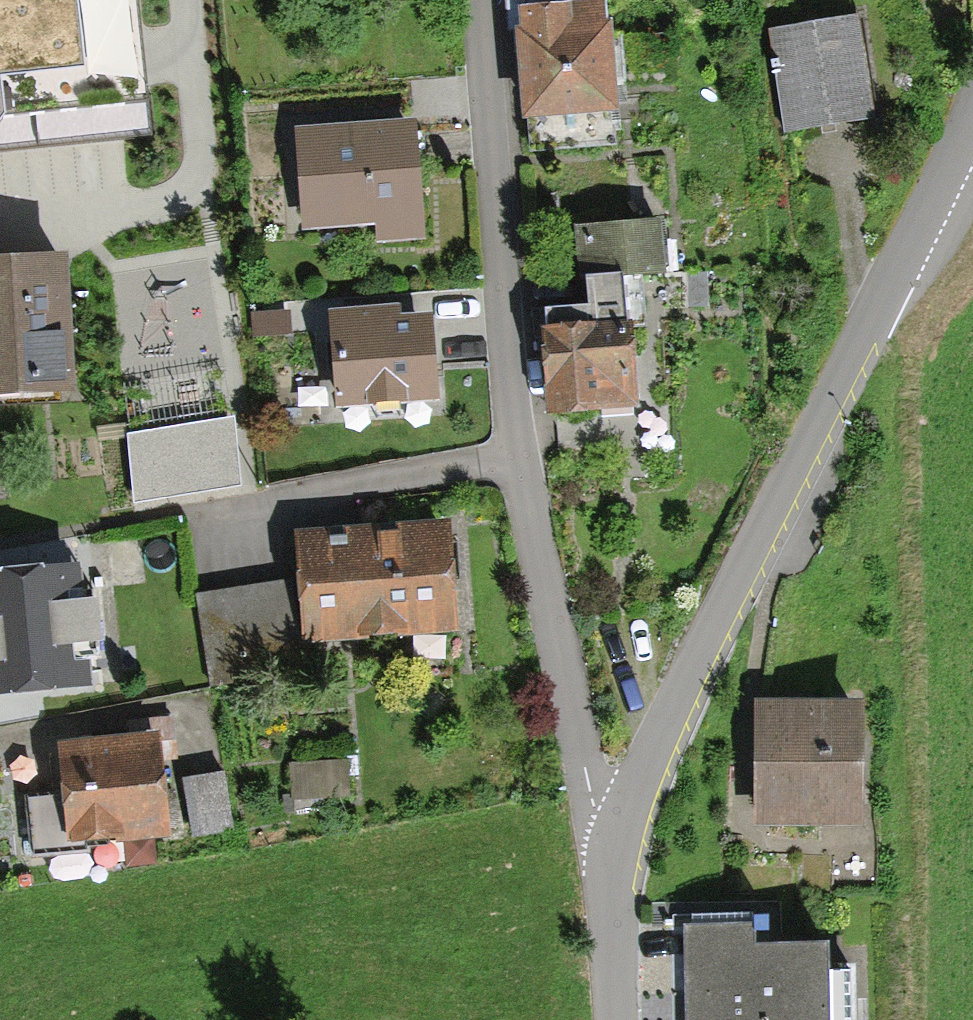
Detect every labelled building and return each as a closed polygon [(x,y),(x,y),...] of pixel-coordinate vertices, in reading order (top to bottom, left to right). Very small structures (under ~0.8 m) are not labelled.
[(131,0),(0,0),(0,152),(146,135),(131,0)] [(615,143),(614,111),(619,111),(613,22),(605,22),(604,2),(548,5),(521,7),(522,28),(514,29),(519,120),(526,120),(528,149),(615,143)] [(848,15),(767,29),(783,127),(864,114),(848,15)] [(413,231),(404,121),(292,130),(299,218),(375,212),(376,234),(413,231)] [(542,333),(548,413),(638,405),(631,323),(643,322),(639,269),(663,267),(659,217),(574,224),(576,255),(580,301),(547,303),(549,323),(541,323),(542,333)] [(0,256),(0,392),(77,387),(68,251),(0,256)] [(330,320),(338,406),(424,398),(416,313),(330,320)] [(233,416),(129,434),(134,502),(238,485),(233,416)] [(303,582),(306,635),(450,628),(446,523),(301,529),(303,582)] [(94,684),(91,658),(107,656),(101,593),(80,595),(77,566),(0,573),(0,693),(94,684)] [(306,635),(303,582),(199,597),(211,687),(307,671),(306,635)] [(753,763),(753,820),(858,821),(859,702),(754,701),(753,763)] [(160,731),(60,742),(65,793),(27,797),(33,852),(86,847),(85,840),(169,832),(160,731)] [(225,770),(183,777),(193,839),(235,832),(225,770)] [(302,772),(303,798),(352,797),(351,770),(302,772)] [(682,923),(683,1019),(850,1019),(849,968),(829,968),(829,940),(758,941),(757,922),(682,923)]
